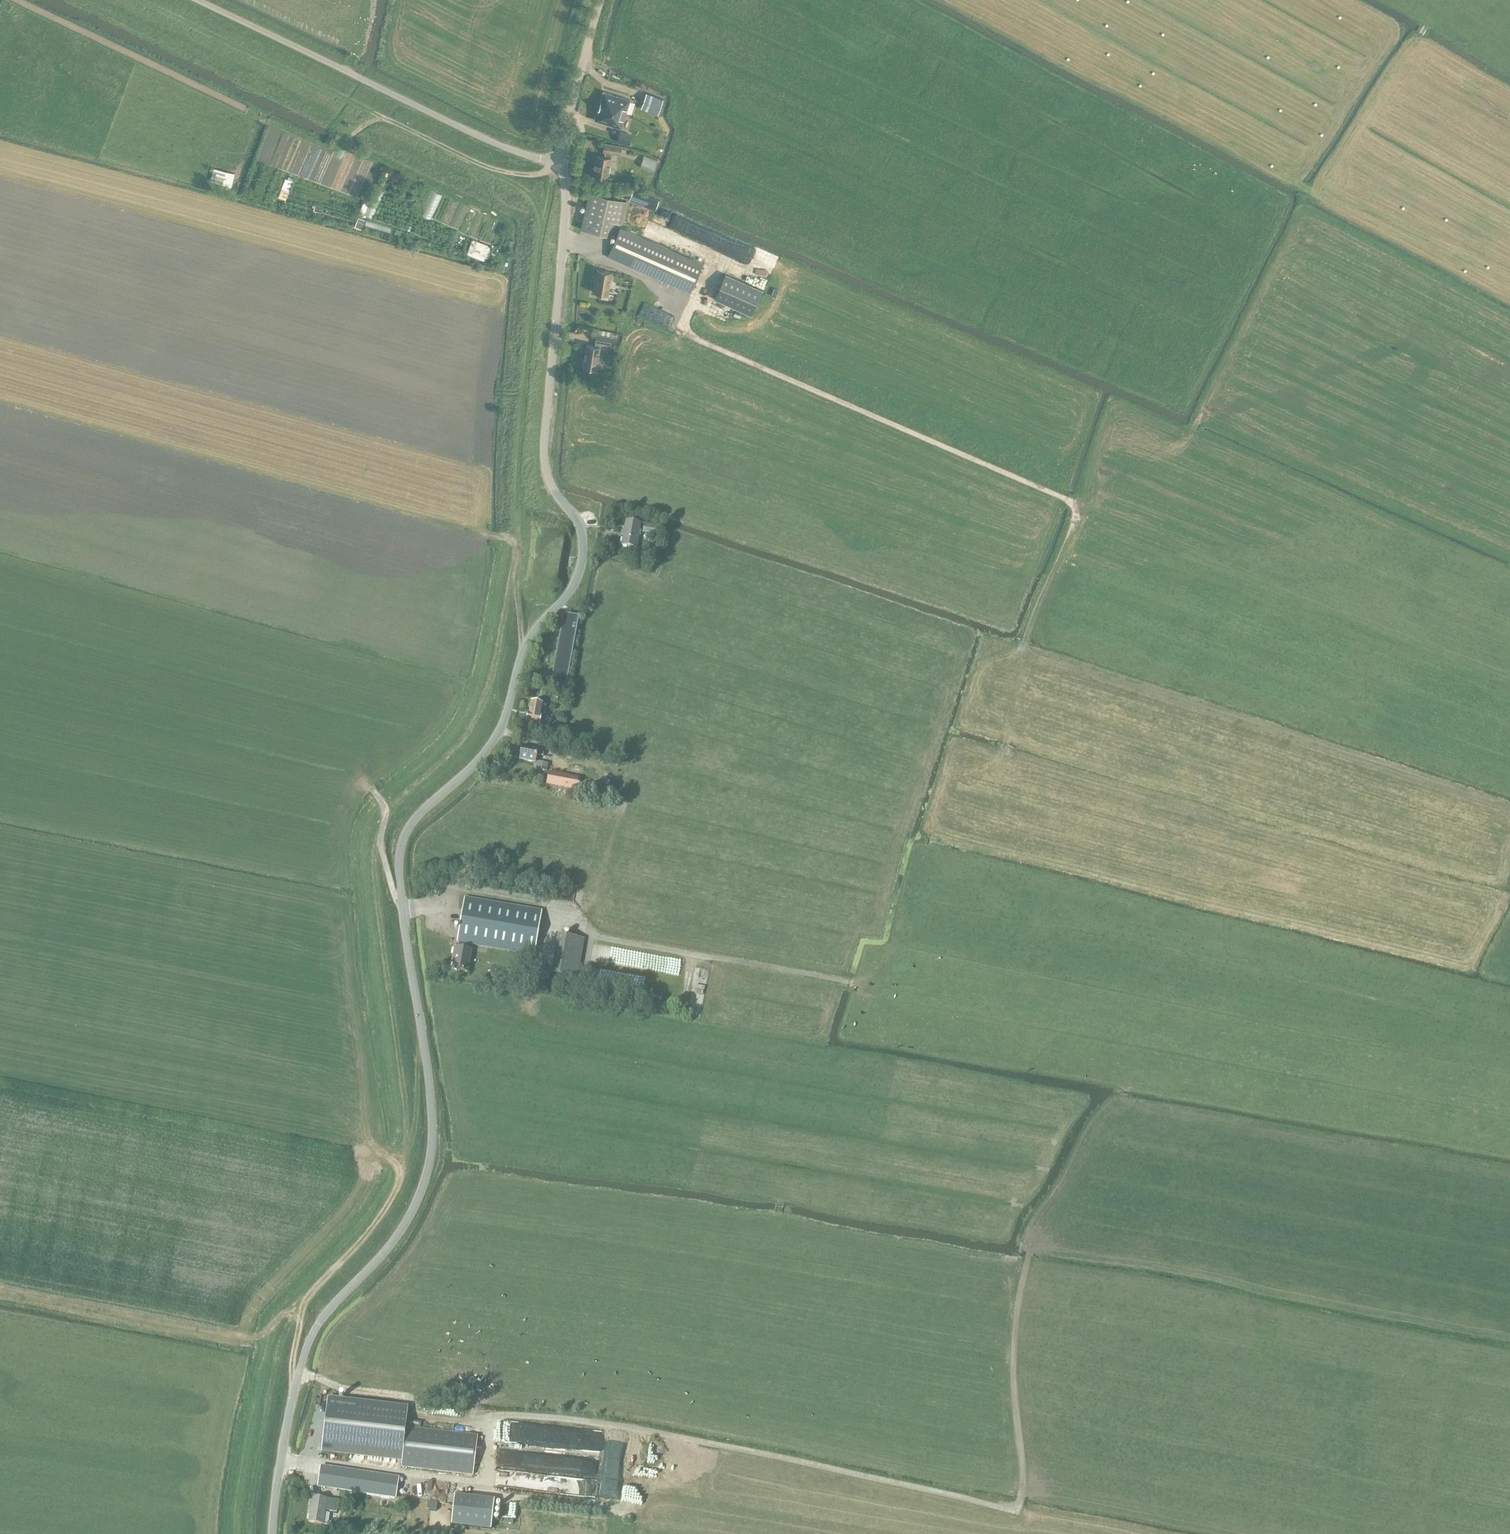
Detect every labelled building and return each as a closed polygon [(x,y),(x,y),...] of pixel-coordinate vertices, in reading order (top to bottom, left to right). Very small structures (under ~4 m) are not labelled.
[(600,100),(598,105),(625,113),(630,99),(603,91),(603,90),(600,100)] [(662,98),(646,92),(641,107),(657,113),(662,98)] [(625,113),(598,105),(597,110),(594,119),(594,120),(594,119),(621,128),(625,113)] [(616,139),(627,143),(630,135),(619,131),(616,139)] [(593,175),(607,178),(611,157),(612,152),(620,153),(621,146),(604,143),(603,151),(605,151),(604,156),(596,155),(593,175)] [(642,155),(639,163),(652,168),(655,159),(642,155)] [(214,179),(231,185),(235,173),(218,167),(214,179)] [(629,198),(655,208),(658,198),(646,193),(647,191),(633,186),(629,198)] [(430,189),(422,214),(434,218),(441,192),(430,189)] [(581,228),(606,234),(609,219),(621,222),(626,200),(589,191),(581,228)] [(356,225),(363,227),(366,218),(358,216),(356,225)] [(607,256),(666,281),(690,292),(703,264),(678,253),(620,227),(607,256)] [(467,251),(484,258),(490,244),(473,237),(467,251)] [(593,291),(608,294),(612,272),(596,269),(595,279),(593,291)] [(762,290),(725,273),(714,298),(751,314),(762,290)] [(667,328),(673,316),(644,302),(638,315),(667,328)] [(583,366),(597,368),(600,368),(603,367),(604,365),(605,363),(604,361),(602,359),(598,359),(600,346),(600,341),(610,343),(611,336),(596,334),(595,340),(595,341),(595,345),(586,344),(583,366)] [(621,546),(636,549),(640,524),(626,521),(621,546)] [(644,531),(656,533),(657,527),(645,525),(644,531)] [(551,684),(565,687),(578,617),(564,614),(551,684)] [(528,714),(526,723),(538,726),(541,730),(551,723),(544,714),(546,706),(542,705),(531,702),(529,714),(528,714)] [(520,759),(535,762),(537,755),(543,756),(544,750),(522,746),(520,759)] [(536,768),(548,770),(549,764),(537,761),(536,768)] [(547,784),(579,791),(578,793),(609,799),(613,774),(583,769),(583,768),(572,766),(570,775),(549,771),(547,784)] [(452,969),(468,972),(471,950),(470,950),(471,944),(534,955),(542,911),(465,897),(457,942),(460,942),(459,948),(454,947),(452,957),(454,958),(452,969)] [(551,974),(577,978),(584,939),(558,935),(551,974)] [(408,1407),(327,1398),(321,1450),(402,1459),(406,1427),(408,1407)] [(505,1421),(502,1439),(533,1445),(536,1430),(529,1429),(528,1434),(518,1432),(520,1424),(505,1421)] [(401,1466),(473,1475),(477,1435),(406,1427),(402,1459),(401,1466)] [(537,1457),(537,1470),(561,1471),(562,1458),(537,1457)] [(318,1486),(395,1497),(398,1477),(321,1466),(318,1486)] [(448,1523),(487,1527),(491,1499),(452,1494),(448,1523)] [(308,1522),(323,1524),(325,1510),(337,1512),(338,1500),(312,1496),(308,1522)]
